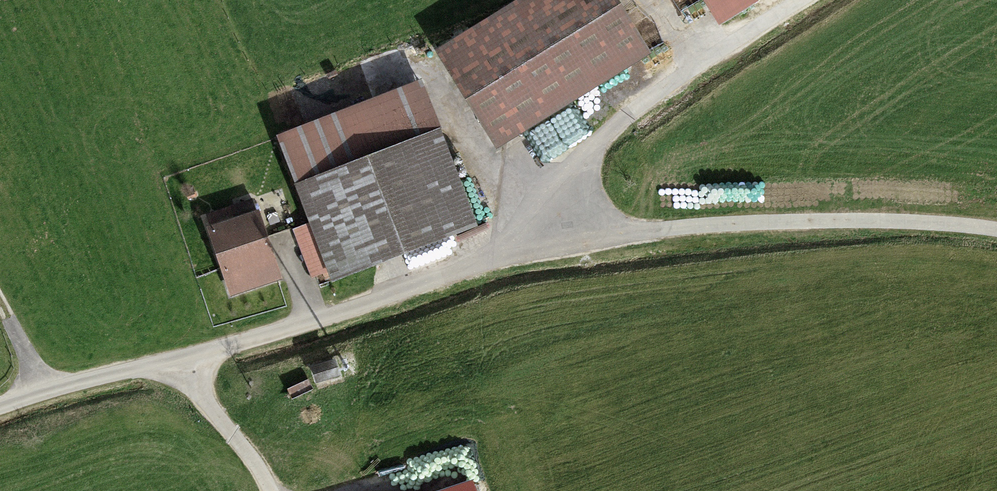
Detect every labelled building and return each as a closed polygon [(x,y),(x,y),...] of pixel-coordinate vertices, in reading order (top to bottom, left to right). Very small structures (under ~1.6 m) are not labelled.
[(436,31),(499,132),(653,38),(630,0),(486,0),(436,31)] [(420,55),(275,113),(335,264),(481,207),(420,55)] [(260,192),(209,209),(233,281),(284,263),(260,192)] [(475,478),(438,490),(479,490),(475,478)]
